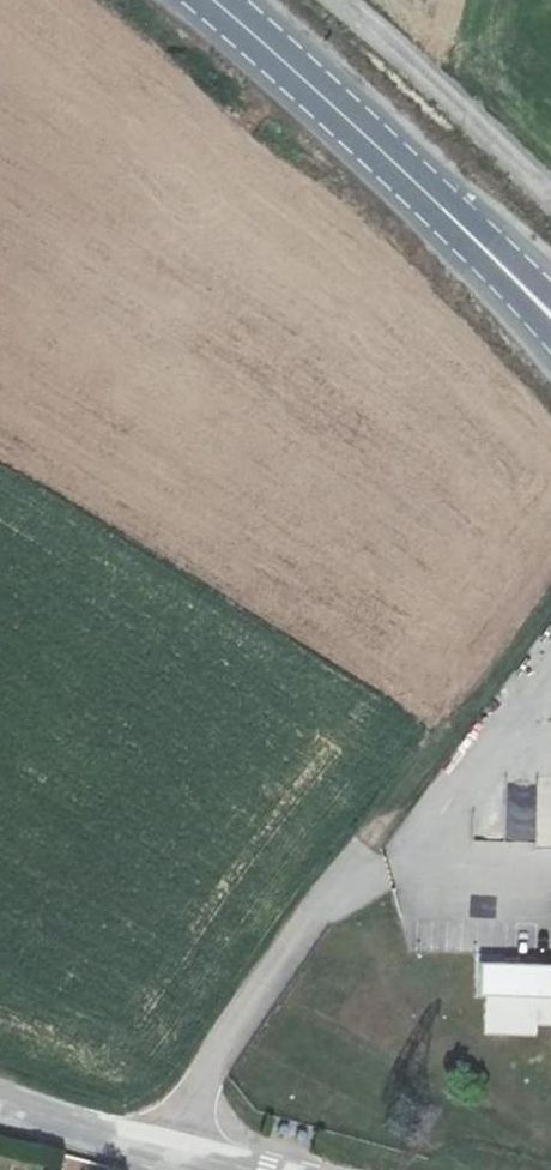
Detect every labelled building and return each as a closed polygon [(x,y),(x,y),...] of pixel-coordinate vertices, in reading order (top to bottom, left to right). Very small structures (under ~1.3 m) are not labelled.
[(492,995),(490,1034),(542,1036),(542,1024),(550,1025),(550,997),(492,995)]
